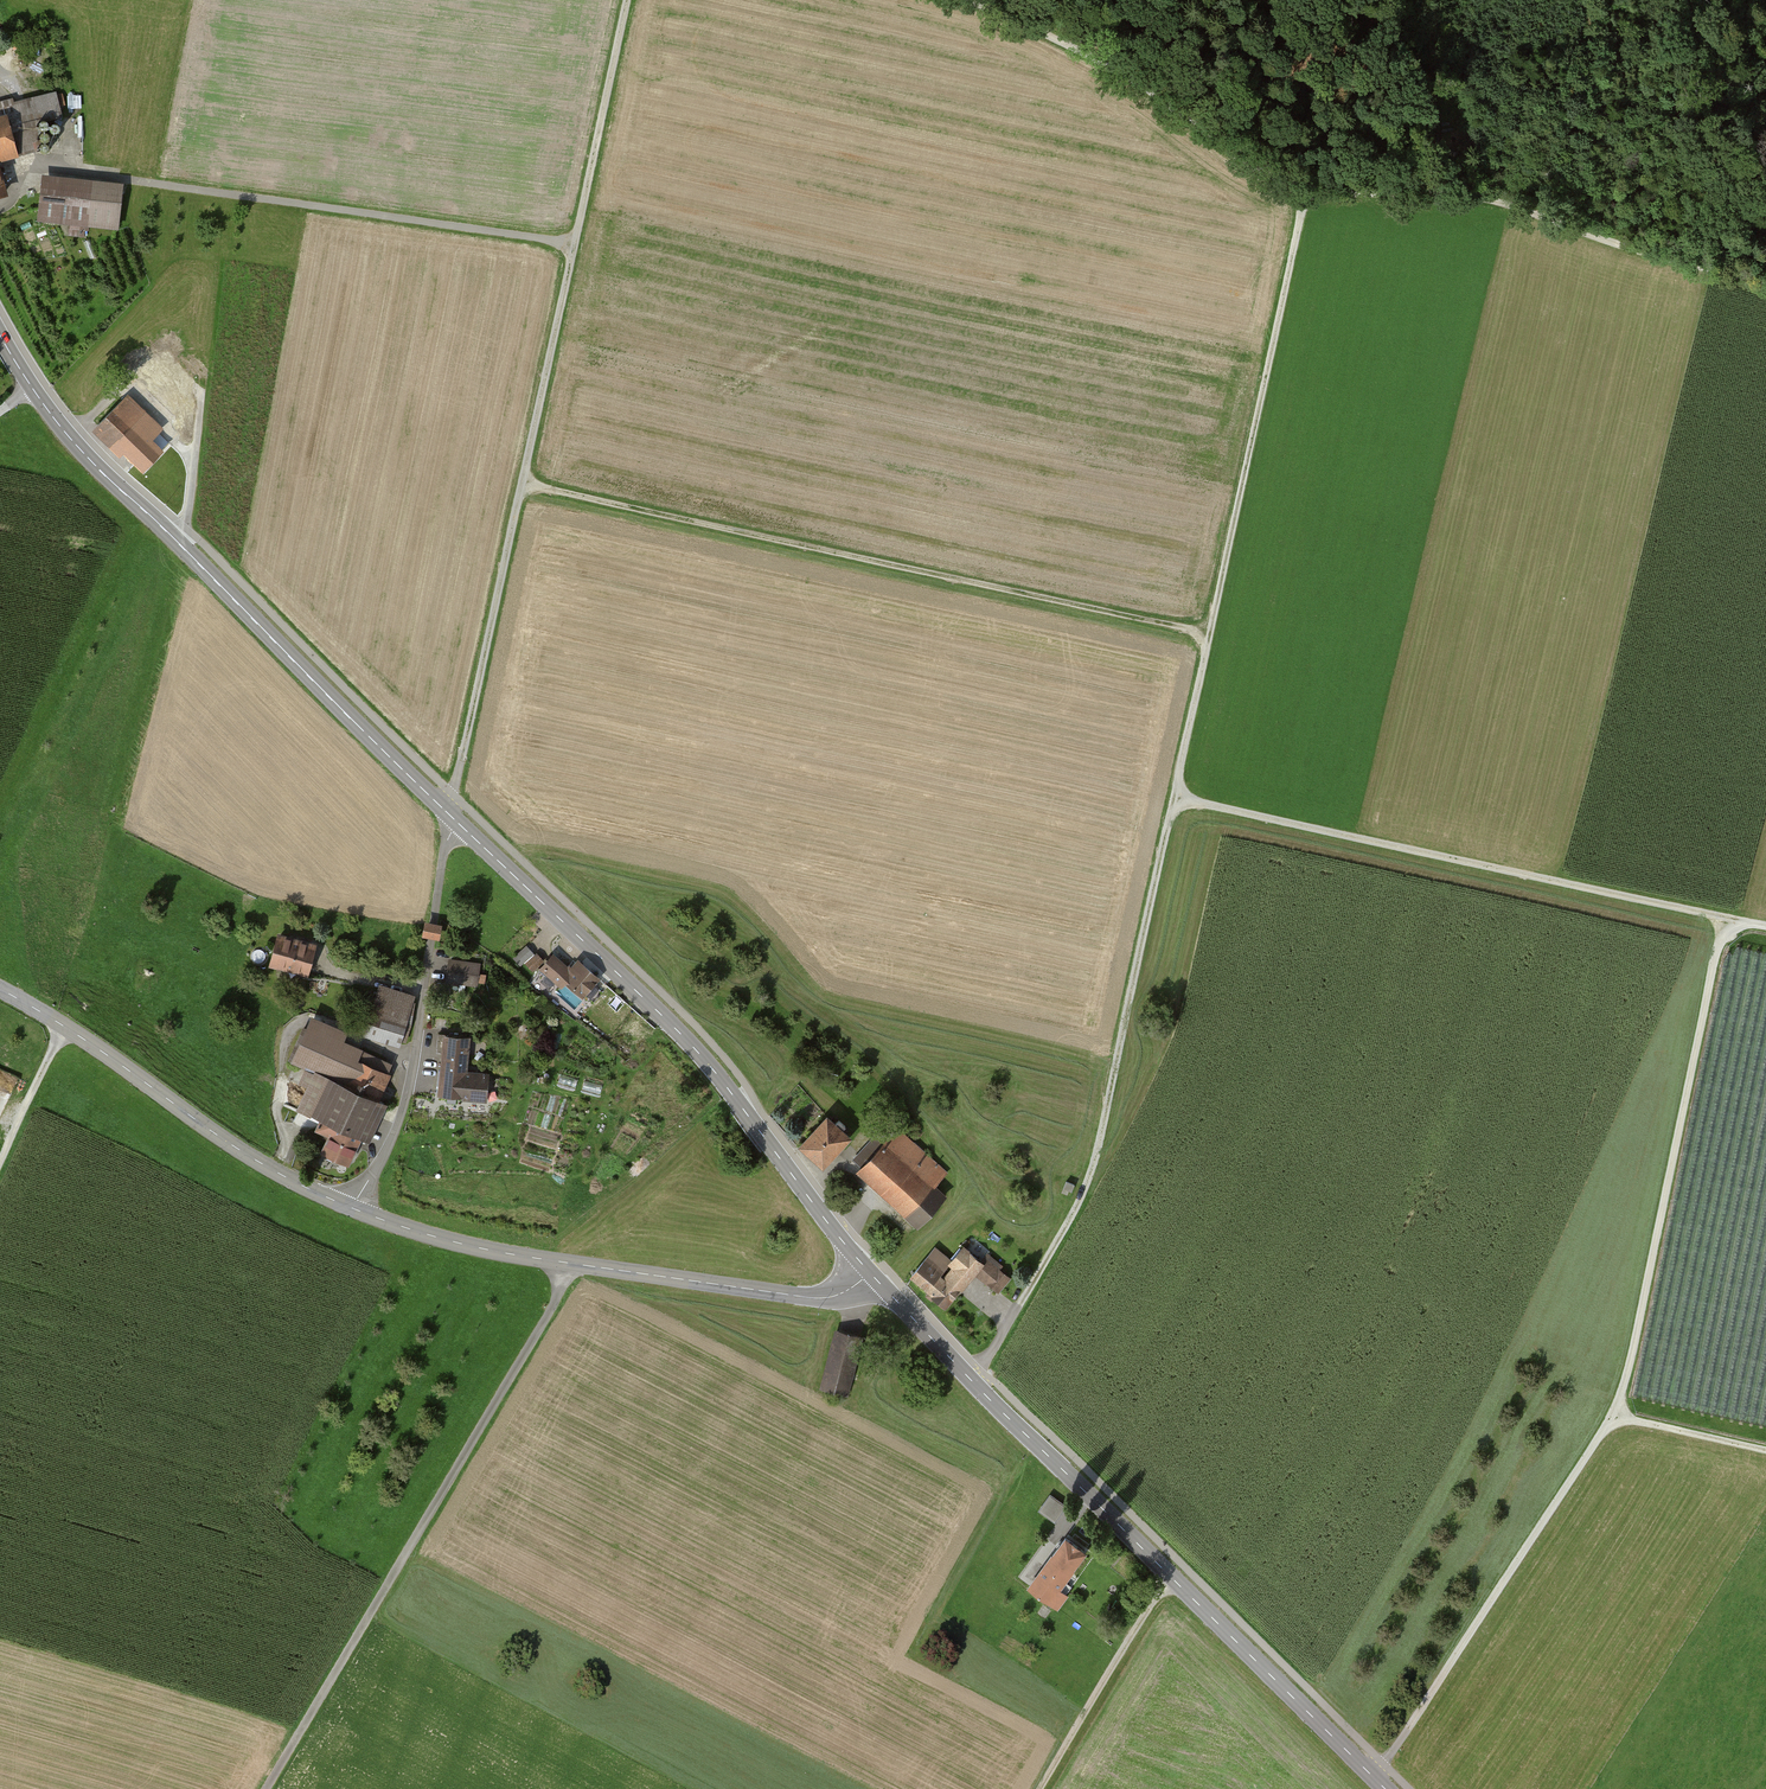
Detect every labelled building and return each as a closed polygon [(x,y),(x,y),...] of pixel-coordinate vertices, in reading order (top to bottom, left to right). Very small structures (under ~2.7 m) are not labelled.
[(9,196),(0,164),(37,151),(30,94),(0,101),(0,198),(9,196)] [(121,185),(42,177),(38,223),(117,231),(121,185)] [(146,349),(136,358),(146,369),(156,360),(146,349)] [(161,427),(128,395),(95,430),(145,478),(166,455),(149,439),(161,427)] [(276,936),(268,968),(308,978),(316,946),(276,936)] [(529,943),(514,955),(520,963),(535,951),(529,943)] [(579,1011),(601,987),(560,951),(539,975),(579,1011)] [(482,965),(450,961),(447,983),(479,987),(482,965)] [(404,1042),(417,997),(381,987),(369,1032),(404,1042)] [(395,1062),(309,1023),(294,1058),(379,1096),(395,1062)] [(447,1037),(444,1066),(473,1069),(476,1040),(447,1037)] [(444,1066),(441,1095),(470,1098),(473,1069),(444,1066)] [(386,1103),(332,1079),(315,1116),(368,1140),(386,1103)] [(853,1139),(831,1118),(803,1147),(825,1168),(853,1139)] [(950,1175),(901,1128),(860,1172),(918,1227),(946,1198),(937,1189),(950,1175)] [(1012,1278),(987,1256),(984,1260),(968,1246),(945,1272),(930,1260),(914,1278),(946,1307),(978,1271),(1001,1291),(1012,1278)] [(862,1336),(838,1331),(825,1387),(849,1392),(862,1336)] [(1087,1550),(1068,1537),(1033,1588),(1060,1606),(1070,1592),(1062,1586),(1087,1550)]
